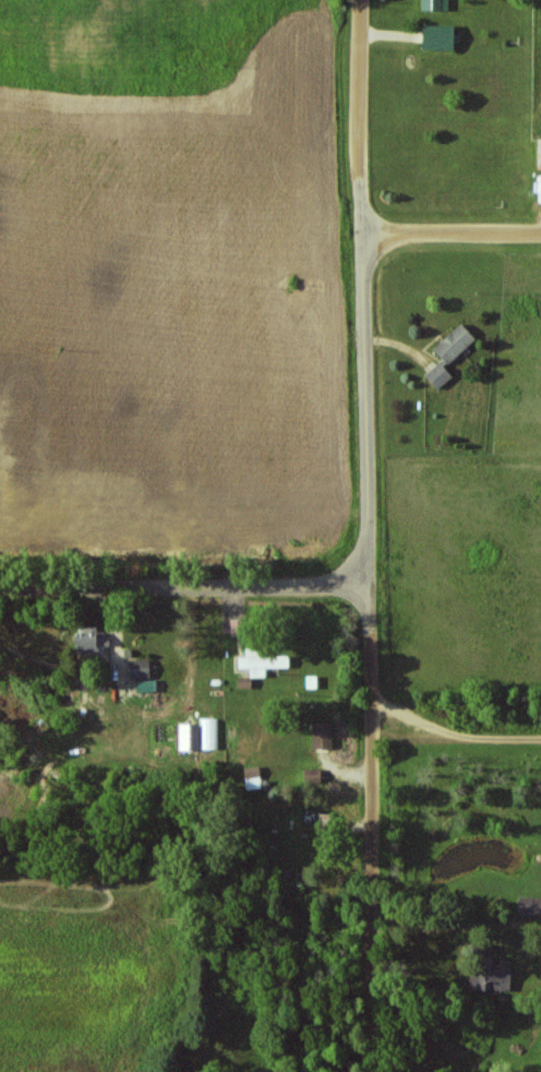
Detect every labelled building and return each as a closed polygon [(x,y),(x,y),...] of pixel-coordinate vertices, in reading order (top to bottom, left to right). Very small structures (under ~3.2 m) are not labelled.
[(449,10),(449,0),(422,0),(422,10),(449,10)] [(458,51),(459,26),(425,25),(424,50),(458,51)] [(426,375),(440,390),(455,376),(447,368),(479,339),(464,323),(436,349),(445,358),(426,375)] [(247,635),(246,619),(233,620),(234,635),(247,635)] [(83,654),(109,654),(108,632),(97,632),(97,633),(83,633),(83,654)] [(132,660),(132,679),(152,679),(151,659),(132,660)] [(218,718),(200,719),(200,725),(182,725),(183,750),(219,750),(218,718)] [(312,723),(313,748),(334,748),(333,723),(312,723)] [(263,789),(261,766),(245,767),(247,789),(263,789)] [(520,896),(519,913),(540,914),(540,897),(520,896)] [(471,968),(471,990),(513,991),(513,969),(471,968)]
